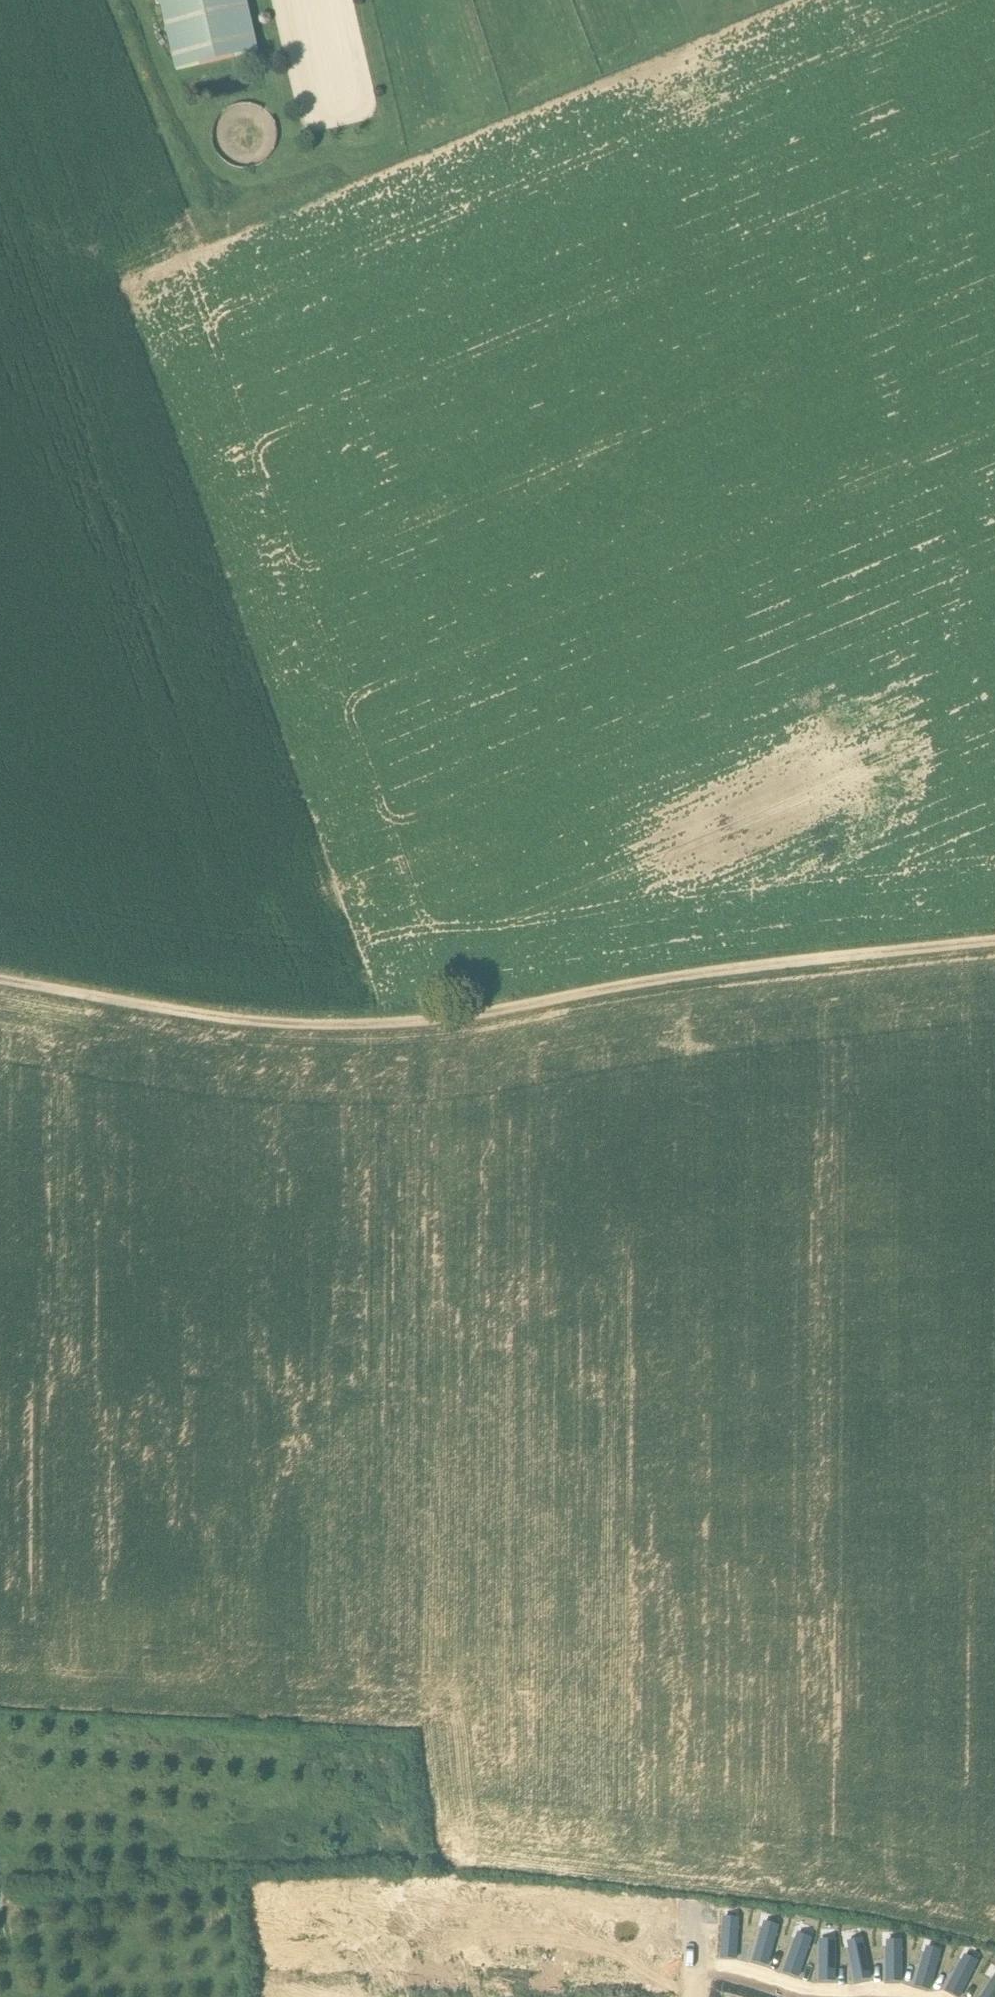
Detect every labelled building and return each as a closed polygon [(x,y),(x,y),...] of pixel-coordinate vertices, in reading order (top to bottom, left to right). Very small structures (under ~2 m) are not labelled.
[(247,0),(159,0),(175,71),(259,52),(247,0)] [(736,1959),(739,1924),(725,1923),(722,1958),(736,1959)] [(778,1932),(764,1928),(755,1961),(768,1965),(778,1932)] [(810,1944),(797,1939),(785,1972),(798,1977),(810,1944)] [(849,1947),(857,1981),(870,1978),(863,1944),(849,1947)] [(822,1946),(821,1980),(835,1980),(836,1946),(822,1946)] [(888,1946),(888,1981),(902,1981),(902,1946),(888,1946)] [(930,1989),(940,1956),(926,1952),(917,1986),(930,1989)] [(976,1967),(963,1960),(947,1991),(959,1996),(960,1996),(976,1967)] [(983,1996),(994,1996),(994,1978),(983,1996)]
